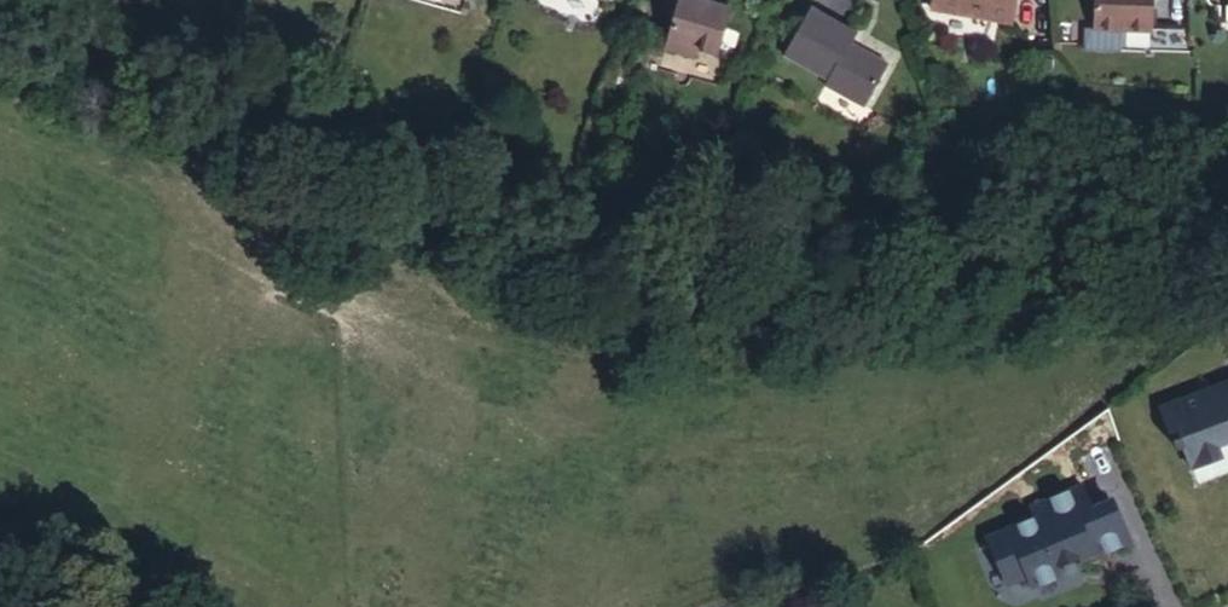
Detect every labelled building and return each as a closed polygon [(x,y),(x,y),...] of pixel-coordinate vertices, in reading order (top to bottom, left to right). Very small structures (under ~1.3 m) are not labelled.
[(699,47),(716,53),(730,8),(705,0),(680,0),(666,48),(687,54),(690,45),(699,47)] [(941,0),(934,0),(931,15),(939,15),(941,0)] [(939,15),(1012,28),(1016,0),(941,0),(939,15)] [(1093,27),(1124,28),(1150,29),(1151,0),(1095,0),(1093,27)] [(865,106),(889,65),(853,44),(858,34),(813,8),(787,54),(830,80),(827,85),(865,106)] [(1093,27),(1082,26),(1081,48),(1118,50),(1123,45),(1124,28),(1093,27)] [(1181,30),(1150,29),(1149,52),(1180,53),(1181,30)] [(696,57),(699,47),(690,45),(687,54),(696,57)] [(1213,417),(1212,412),(1174,423),(1186,467),(1193,465),(1200,486),(1227,479),(1227,470),(1227,466),(1227,413),(1213,417)] [(1092,557),(1128,543),(1113,507),(1092,516),(1080,486),(1029,507),(1034,518),(985,538),(1005,586),(1025,577),(1030,588),(1059,576),(1055,566),(1076,558),(1077,561),(1091,555),(1092,557)]
